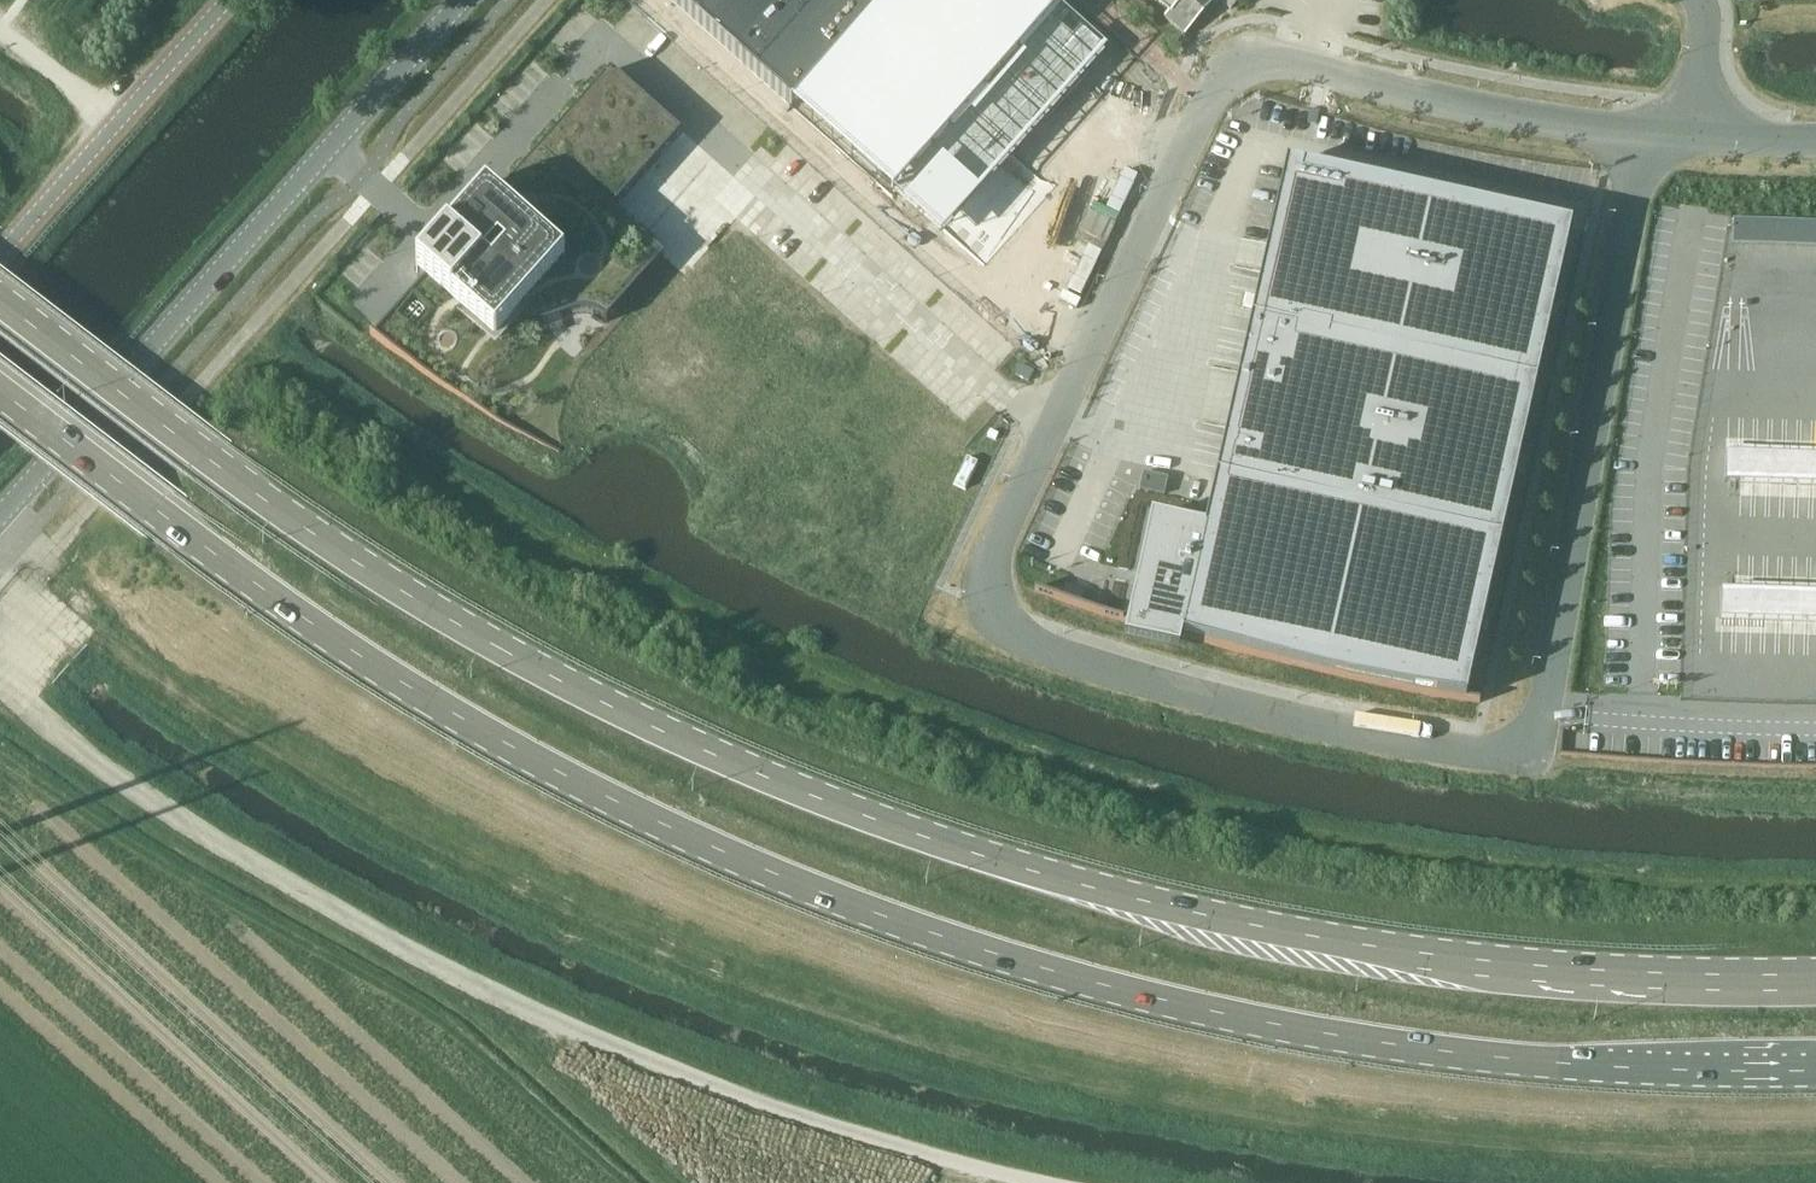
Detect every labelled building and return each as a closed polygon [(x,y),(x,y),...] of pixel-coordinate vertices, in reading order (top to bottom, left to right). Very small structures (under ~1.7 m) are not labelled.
[(896,198),(993,87),(1045,132),(1100,69),(1021,0),(669,0),(896,198)] [(1168,13),(1171,15),(1190,32),(1211,7),(1203,0),(1154,0),(1168,13)] [(1238,0),(1223,0),(1222,1),(1230,9),(1238,0)] [(664,257),(612,210),(681,133),(611,71),(496,200),(495,199),(487,192),(485,193),(482,197),(469,211),(465,216),(464,217),(463,217),(417,270),(417,271),(417,272),(425,280),(427,281),(401,310),(377,337),(399,354),(400,353),(403,356),(427,329),(451,303),(494,341),(495,341),(495,340),(495,341),(496,340),(496,341),(518,316),(521,318),(525,320),(530,322),(535,324),(539,324),(545,323),(551,322),(556,320),(562,319),(567,317),(573,315),(578,314),(584,313),(589,314),(594,315),(599,318),(605,322),(664,257)] [(1035,589),(1035,592),(1051,597),(1068,603),(1088,610),(1105,616),(1128,622),(1124,641),(1179,653),(1182,637),(1238,652),(1294,667),(1361,683),(1417,693),(1480,703),(1480,701),(1466,699),(1521,454),(1540,366),(1571,228),(1286,165),(1205,530),(1151,518),(1128,620),(1114,615),(1097,609),(1079,603),(1059,597),(1035,589)] [(1734,218),(1733,243),(1815,246),(1815,220),(1734,218)] [(738,302),(764,259),(739,245),(714,288),(738,302)] [(743,309),(770,323),(793,281),(766,267),(743,309)] [(1028,381),(1034,370),(1021,364),(1015,375),(1028,381)] [(1726,452),(1725,481),(1815,484),(1815,455),(1726,452)] [(1164,495),(1168,478),(1144,472),(1139,489),(1164,495)] [(1720,618),(1815,621),(1815,592),(1721,589),(1720,618)] [(72,658),(92,624),(72,611),(51,645),(72,658)]
